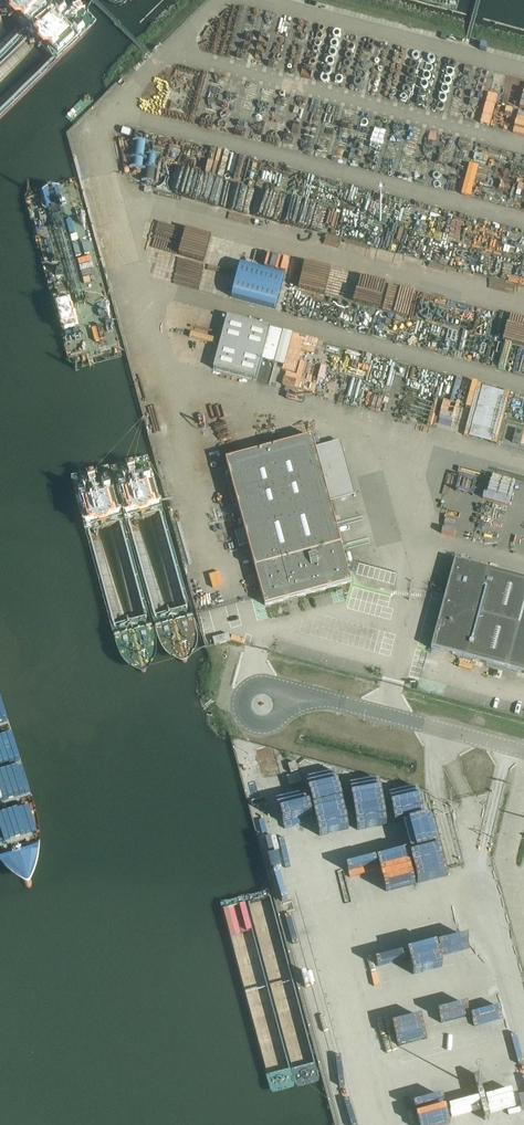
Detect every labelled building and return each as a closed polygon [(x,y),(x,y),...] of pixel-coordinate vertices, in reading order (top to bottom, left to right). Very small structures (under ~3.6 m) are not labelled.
[(242,0),(236,0),(233,9),(239,11),(242,0)] [(330,35),(333,21),(322,19),(319,32),(330,35)] [(259,39),(262,28),(256,27),(253,37),(259,39)] [(192,71),(196,58),(190,56),(186,70),(192,71)] [(202,60),(198,74),(203,76),(207,62),(202,60)] [(222,81),(225,67),(213,65),(211,78),(222,81)] [(254,80),(256,74),(229,68),(227,74),(254,80)] [(226,76),(225,82),(236,85),(237,79),(226,76)] [(258,77),(257,87),(272,89),(273,79),(258,77)] [(186,93),(191,95),(194,86),(189,84),(186,93)] [(237,96),(239,89),(225,85),(223,92),(237,96)] [(198,100),(202,88),(197,86),(192,98),(198,100)] [(186,112),(190,98),(184,96),(180,110),(186,112)] [(366,123),(371,106),(360,103),(355,120),(366,123)] [(375,121),(392,126),(395,113),(379,108),(375,121)] [(383,197),(384,183),(371,182),(370,196),(383,197)] [(396,189),(394,203),(410,205),(413,191),(396,189)] [(182,231),(184,216),(146,211),(144,225),(182,231)] [(104,248),(117,246),(116,240),(103,242),(104,248)] [(241,264),(232,297),(275,308),(283,275),(241,264)] [(283,331),(227,316),(213,369),(256,380),(262,359),(275,363),(283,331)] [(391,373),(395,361),(389,359),(385,370),(391,373)] [(385,377),(382,389),(362,385),(365,371),(347,367),(341,395),(385,404),(390,378),(385,377)] [(506,412),(513,381),(453,367),(441,420),(500,434),(502,424),(508,426),(511,413),(506,412)] [(339,427),(315,432),(328,491),(352,486),(339,427)] [(523,431),(516,429),(512,442),(520,444),(523,431)] [(312,437),(225,460),(244,528),(235,530),(239,546),(248,543),(262,594),(265,605),(351,582),(348,571),(330,502),(315,448),(312,437)] [(455,560),(431,648),(523,673),(523,578),(455,560)] [(227,625),(212,627),(213,635),(228,633),(227,625)] [(214,645),(230,641),(228,634),(212,638),(214,645)] [(295,762),(288,764),(291,772),(298,770),(295,762)] [(299,773),(287,777),(290,785),(302,781),(299,773)] [(328,816),(329,811),(318,808),(317,813),(328,816)]
